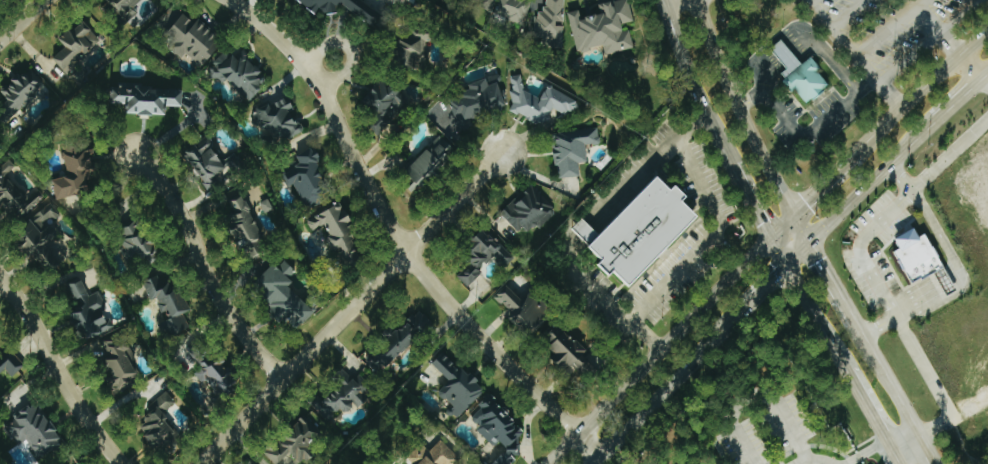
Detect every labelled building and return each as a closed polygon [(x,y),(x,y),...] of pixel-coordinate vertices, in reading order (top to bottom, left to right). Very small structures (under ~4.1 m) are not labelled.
[(128,25),(138,13),(134,10),(143,0),(111,0),(105,7),(128,25)] [(318,14),(323,8),(334,16),(343,4),(376,28),(385,16),(363,0),(298,0),(318,14)] [(522,26),(533,2),(529,0),(487,0),(483,9),(522,26)] [(546,10),(537,9),(536,39),(545,39),(545,47),(563,48),(566,0),(547,0),(546,10)] [(578,53),(605,47),(607,55),(634,49),(628,23),(635,22),(630,0),(624,0),(600,5),(603,15),(583,19),(581,11),(569,13),(578,53)] [(202,68),(226,43),(202,19),(197,24),(187,15),(169,33),(178,42),(171,48),(182,59),(188,54),(202,68)] [(62,41),(67,47),(54,59),(68,74),(102,42),(83,22),(62,41)] [(427,42),(435,42),(435,33),(404,32),(402,67),(426,68),(427,42)] [(773,49),(789,70),(782,76),(794,92),(798,90),(809,104),(833,85),(813,59),(804,65),(784,40),(773,49)] [(215,63),(249,102),(270,84),(236,44),(215,63)] [(2,96),(17,113),(47,87),(32,70),(2,96)] [(526,91),(522,75),(510,77),(513,89),(511,94),(513,105),(510,111),(518,116),(519,115),(545,127),(554,125),(552,113),(553,111),(556,111),(564,114),(581,110),(578,100),(552,88),(548,89),(543,100),(526,91)] [(398,84),(388,88),(386,81),(369,88),(381,119),(375,121),(378,130),(411,117),(398,84)] [(501,84),(490,87),(489,81),(465,87),(468,97),(452,101),(461,133),(475,129),(472,117),(507,108),(501,84)] [(186,91),(157,91),(157,87),(113,86),(113,105),(128,105),(128,115),(169,116),(169,107),(186,108),(186,91)] [(259,109),(261,117),(265,116),(276,145),(304,134),(290,98),(259,109)] [(581,176),(580,164),(589,163),(587,146),(602,144),(600,127),(554,133),(559,179),(581,176)] [(423,186),(457,149),(442,135),(408,172),(423,186)] [(206,187),(233,171),(244,164),(238,154),(224,162),(210,139),(186,154),(206,187)] [(61,201),(99,189),(87,152),(80,155),(76,143),(62,147),(71,176),(55,182),(61,201)] [(336,194),(317,156),(313,148),(298,156),(302,164),(289,171),(308,209),(336,194)] [(7,207),(21,220),(37,204),(10,176),(18,167),(9,159),(0,168),(0,214),(7,207)] [(703,217),(689,203),(693,198),(681,186),(677,191),(661,176),(592,248),(606,261),(600,267),(612,278),(616,274),(633,290),(703,217)] [(519,232),(525,226),(531,232),(539,224),(542,227),(557,213),(531,186),(502,214),(519,232)] [(242,195),(230,202),(235,212),(227,216),(251,262),(272,251),(242,195)] [(262,203),(267,214),(275,210),(270,199),(262,203)] [(308,221),(314,232),(325,226),(338,251),(340,250),(349,268),(365,259),(348,225),(354,222),(344,203),(308,221)] [(57,268),(76,253),(54,226),(63,219),(52,204),(18,231),(47,267),(52,263),(57,268)] [(143,224),(122,230),(131,264),(162,256),(158,239),(148,241),(143,224)] [(938,274),(948,297),(958,293),(932,233),(922,237),(919,230),(897,239),(902,250),(898,251),(913,285),(938,274)] [(494,259),(505,269),(515,257),(485,231),(472,246),(479,252),(457,277),(469,287),(494,259)] [(299,330),(318,311),(288,282),(298,272),(287,261),(281,268),(276,264),(257,283),(278,303),(270,311),(283,325),(288,320),(299,330)] [(170,271),(146,285),(155,301),(158,300),(168,318),(159,323),(170,342),(193,328),(186,316),(193,311),(170,271)] [(66,289),(87,341),(114,331),(104,307),(106,306),(101,292),(91,296),(85,281),(66,289)] [(525,302),(507,285),(496,297),(516,315),(513,318),(532,337),(551,317),(539,305),(545,298),(536,290),(525,302)] [(568,363),(588,381),(603,365),(559,324),(541,343),(565,365),(568,363)] [(199,339),(188,349),(205,369),(198,375),(222,401),(240,385),(199,339)] [(130,340),(103,346),(114,390),(141,384),(130,340)] [(4,369),(15,378),(25,366),(16,358),(12,363),(0,354),(0,374),(4,369)] [(363,374),(353,381),(347,371),(341,375),(348,385),(316,407),(328,425),(346,412),(347,414),(359,406),(360,408),(378,396),(363,374)] [(146,408),(151,416),(140,424),(161,457),(184,442),(170,420),(173,418),(168,410),(177,404),(169,393),(146,408)] [(471,413),(483,427),(480,430),(496,448),(504,442),(510,449),(494,463),(495,463),(515,463),(520,460),(515,455),(523,448),(518,441),(527,432),(493,394),(471,413)] [(38,458),(65,439),(39,402),(8,425),(22,445),(26,441),(38,458)] [(304,414),(284,453),(274,448),(265,463),(284,463),(290,453),(308,463),(327,426),(304,414)] [(463,459),(443,440),(420,463),(458,463),(463,459)]
